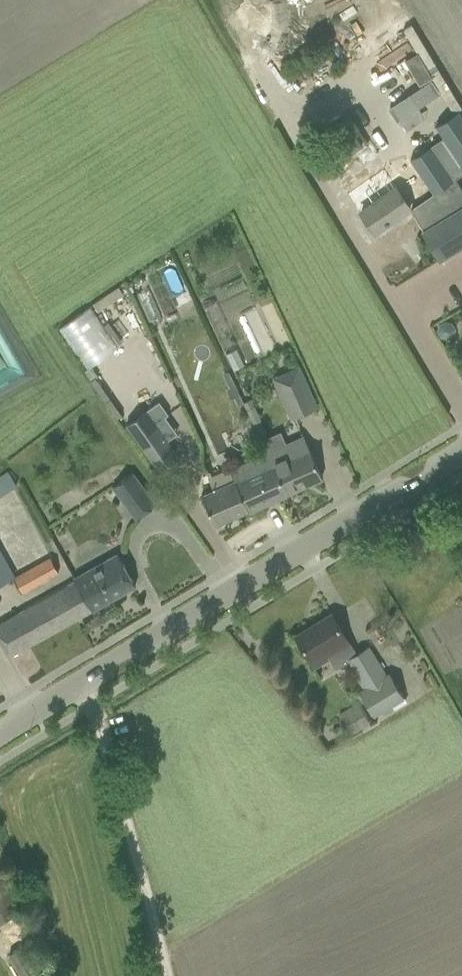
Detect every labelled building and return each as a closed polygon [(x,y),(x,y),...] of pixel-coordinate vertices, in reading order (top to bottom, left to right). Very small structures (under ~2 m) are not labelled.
[(436,126),(461,164),(461,118),(457,111),(436,126)] [(354,135),(343,143),(352,154),(362,147),(354,135)] [(430,146),(410,159),(433,193),(453,180),(430,146)] [(382,196),(376,200),(359,212),(375,233),(411,208),(388,175),(374,185),(382,196)] [(440,259),(461,246),(461,208),(423,232),(440,259)] [(88,306),(61,326),(91,365),(118,345),(88,306)] [(438,326),(437,332),(440,337),(446,339),(452,336),(453,329),(450,324),(444,323),(438,326)] [(273,378),(291,418),(316,407),(298,366),(273,378)] [(263,423),(251,398),(243,402),(260,437),(267,433),(262,424),(263,423)] [(176,453),(155,423),(168,414),(159,401),(126,425),(156,467),(176,453)] [(286,494),(322,478),(303,437),(230,470),(234,480),(201,494),(215,525),(248,511),(249,512),(286,495),(286,494)] [(16,484),(7,471),(0,476),(0,495),(16,484)] [(155,504),(132,473),(112,486),(136,519),(155,504)] [(60,572),(68,568),(59,549),(51,553),(60,572)] [(13,576),(0,553),(0,583),(13,576)] [(9,656),(135,585),(118,554),(74,578),(75,581),(0,623),(0,640),(9,656)] [(13,578),(22,593),(58,572),(50,558),(13,578)] [(296,636),(299,641),(314,666),(350,645),(331,614),(296,636)] [(347,659),(365,689),(359,692),(373,716),(404,697),(390,674),(386,676),(368,646),(347,659)] [(365,714),(348,724),(354,734),(371,724),(365,714)] [(20,910),(0,878),(0,923),(20,910)]
